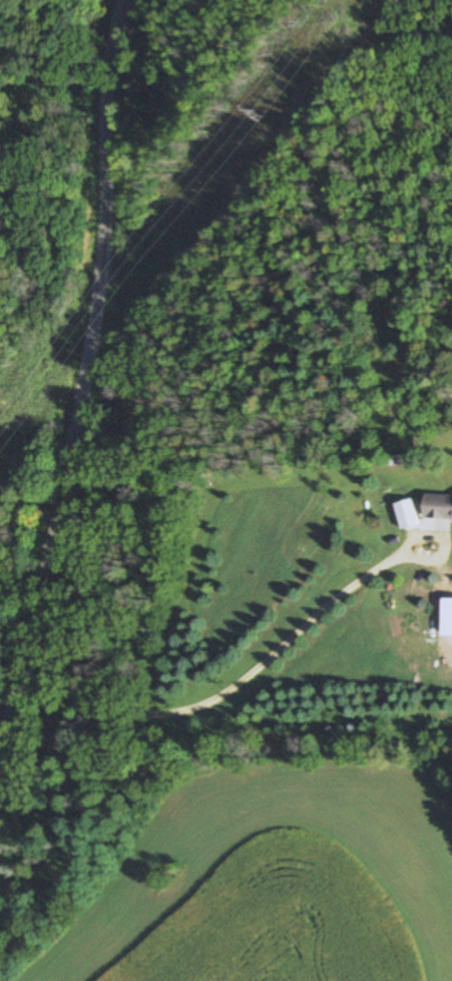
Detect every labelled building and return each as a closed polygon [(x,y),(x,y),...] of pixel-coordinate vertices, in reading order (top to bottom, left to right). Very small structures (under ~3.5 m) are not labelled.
[(406,466),(406,456),(390,456),(390,466),(406,466)] [(425,494),(424,519),(451,520),(451,495),(425,494)] [(419,525),(412,499),(393,504),(401,530),(419,525)]
